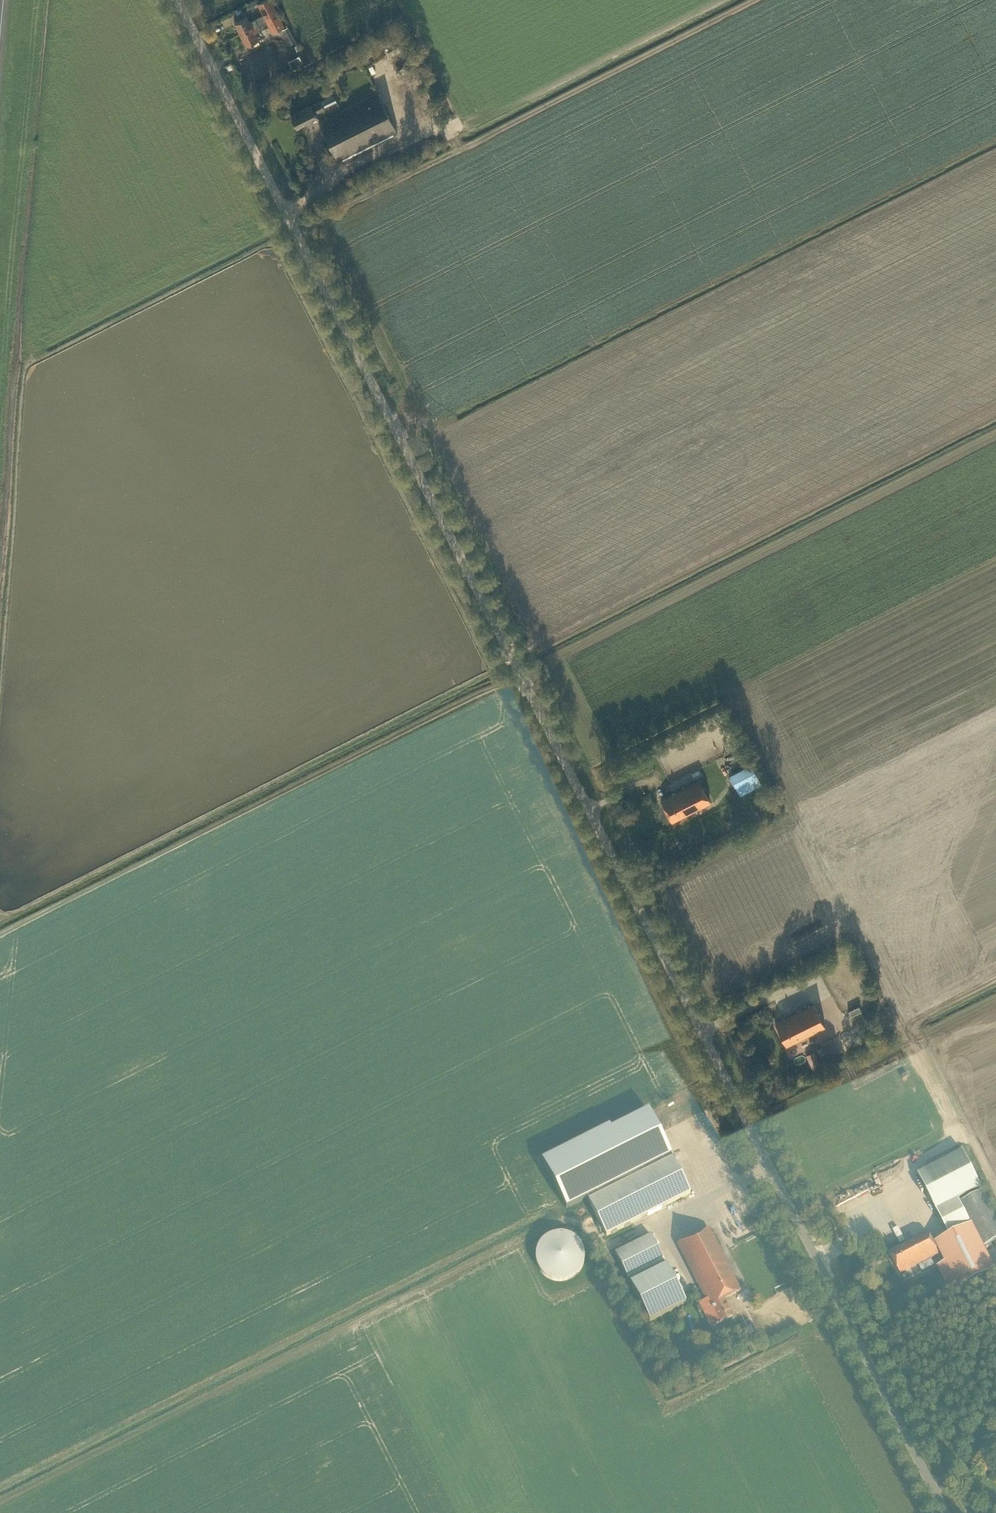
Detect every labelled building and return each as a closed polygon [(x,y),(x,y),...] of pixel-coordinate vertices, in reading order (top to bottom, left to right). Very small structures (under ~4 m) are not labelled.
[(241,34),(278,14),(271,0),(264,0),(257,4),(262,15),(249,21),(247,17),(235,23),(241,34)] [(278,14),(241,34),(247,45),(259,39),(256,32),(268,26),(272,33),(284,26),(278,14)] [(287,26),(282,29),(284,33),(288,41),(293,38),(287,26)] [(320,122),(339,161),(398,132),(378,92),(320,122)] [(291,116),(296,127),(318,117),(316,113),(324,109),(321,101),(291,116)] [(726,775),(742,767),(740,761),(724,769),(726,775)] [(729,775),(740,796),(762,785),(751,764),(729,775)] [(662,800),(672,821),(711,802),(699,781),(662,800)] [(775,1024),(786,1046),(824,1026),(814,1005),(775,1024)] [(821,1045),(828,1059),(836,1056),(828,1041),(821,1045)] [(819,1066),(813,1053),(805,1057),(812,1069),(819,1066)] [(649,1111),(544,1163),(566,1207),(671,1154),(649,1111)] [(959,1200),(976,1192),(983,1188),(965,1152),(920,1174),(938,1210),(949,1234),(971,1223),(959,1200)] [(673,1158),(588,1200),(606,1236),(691,1194),(673,1158)] [(984,1247),(995,1241),(995,1215),(984,1191),(962,1202),(971,1221),(984,1247)] [(727,1219),(735,1214),(732,1209),(724,1215),(727,1219)] [(973,1224),(936,1242),(946,1262),(938,1266),(951,1293),(995,1271),(995,1270),(984,1247),(973,1224)] [(898,1226),(893,1229),(900,1242),(905,1240),(898,1226)] [(709,1228),(677,1245),(705,1301),(706,1302),(712,1314),(705,1317),(711,1328),(718,1325),(733,1317),(724,1299),(741,1291),(709,1228)] [(536,1260),(537,1264),(539,1268),(541,1271),(544,1274),(547,1277),(551,1279),(555,1280),(559,1281),(563,1281),(567,1280),(571,1278),(575,1276),(578,1273),(581,1270),(583,1266),(584,1262),(584,1258),(584,1254),(583,1249),(582,1246),(580,1242),(577,1239),(573,1236),(570,1234),(566,1233),(561,1232),(557,1233),(553,1233),(549,1235),(546,1237),(543,1240),(540,1243),(538,1247),(537,1251),(536,1255),(536,1260)] [(891,1251),(901,1273),(940,1254),(929,1232),(891,1251)] [(615,1253),(630,1284),(666,1266),(651,1234),(615,1253)] [(666,1266),(630,1284),(649,1322),(686,1304),(666,1266)]
